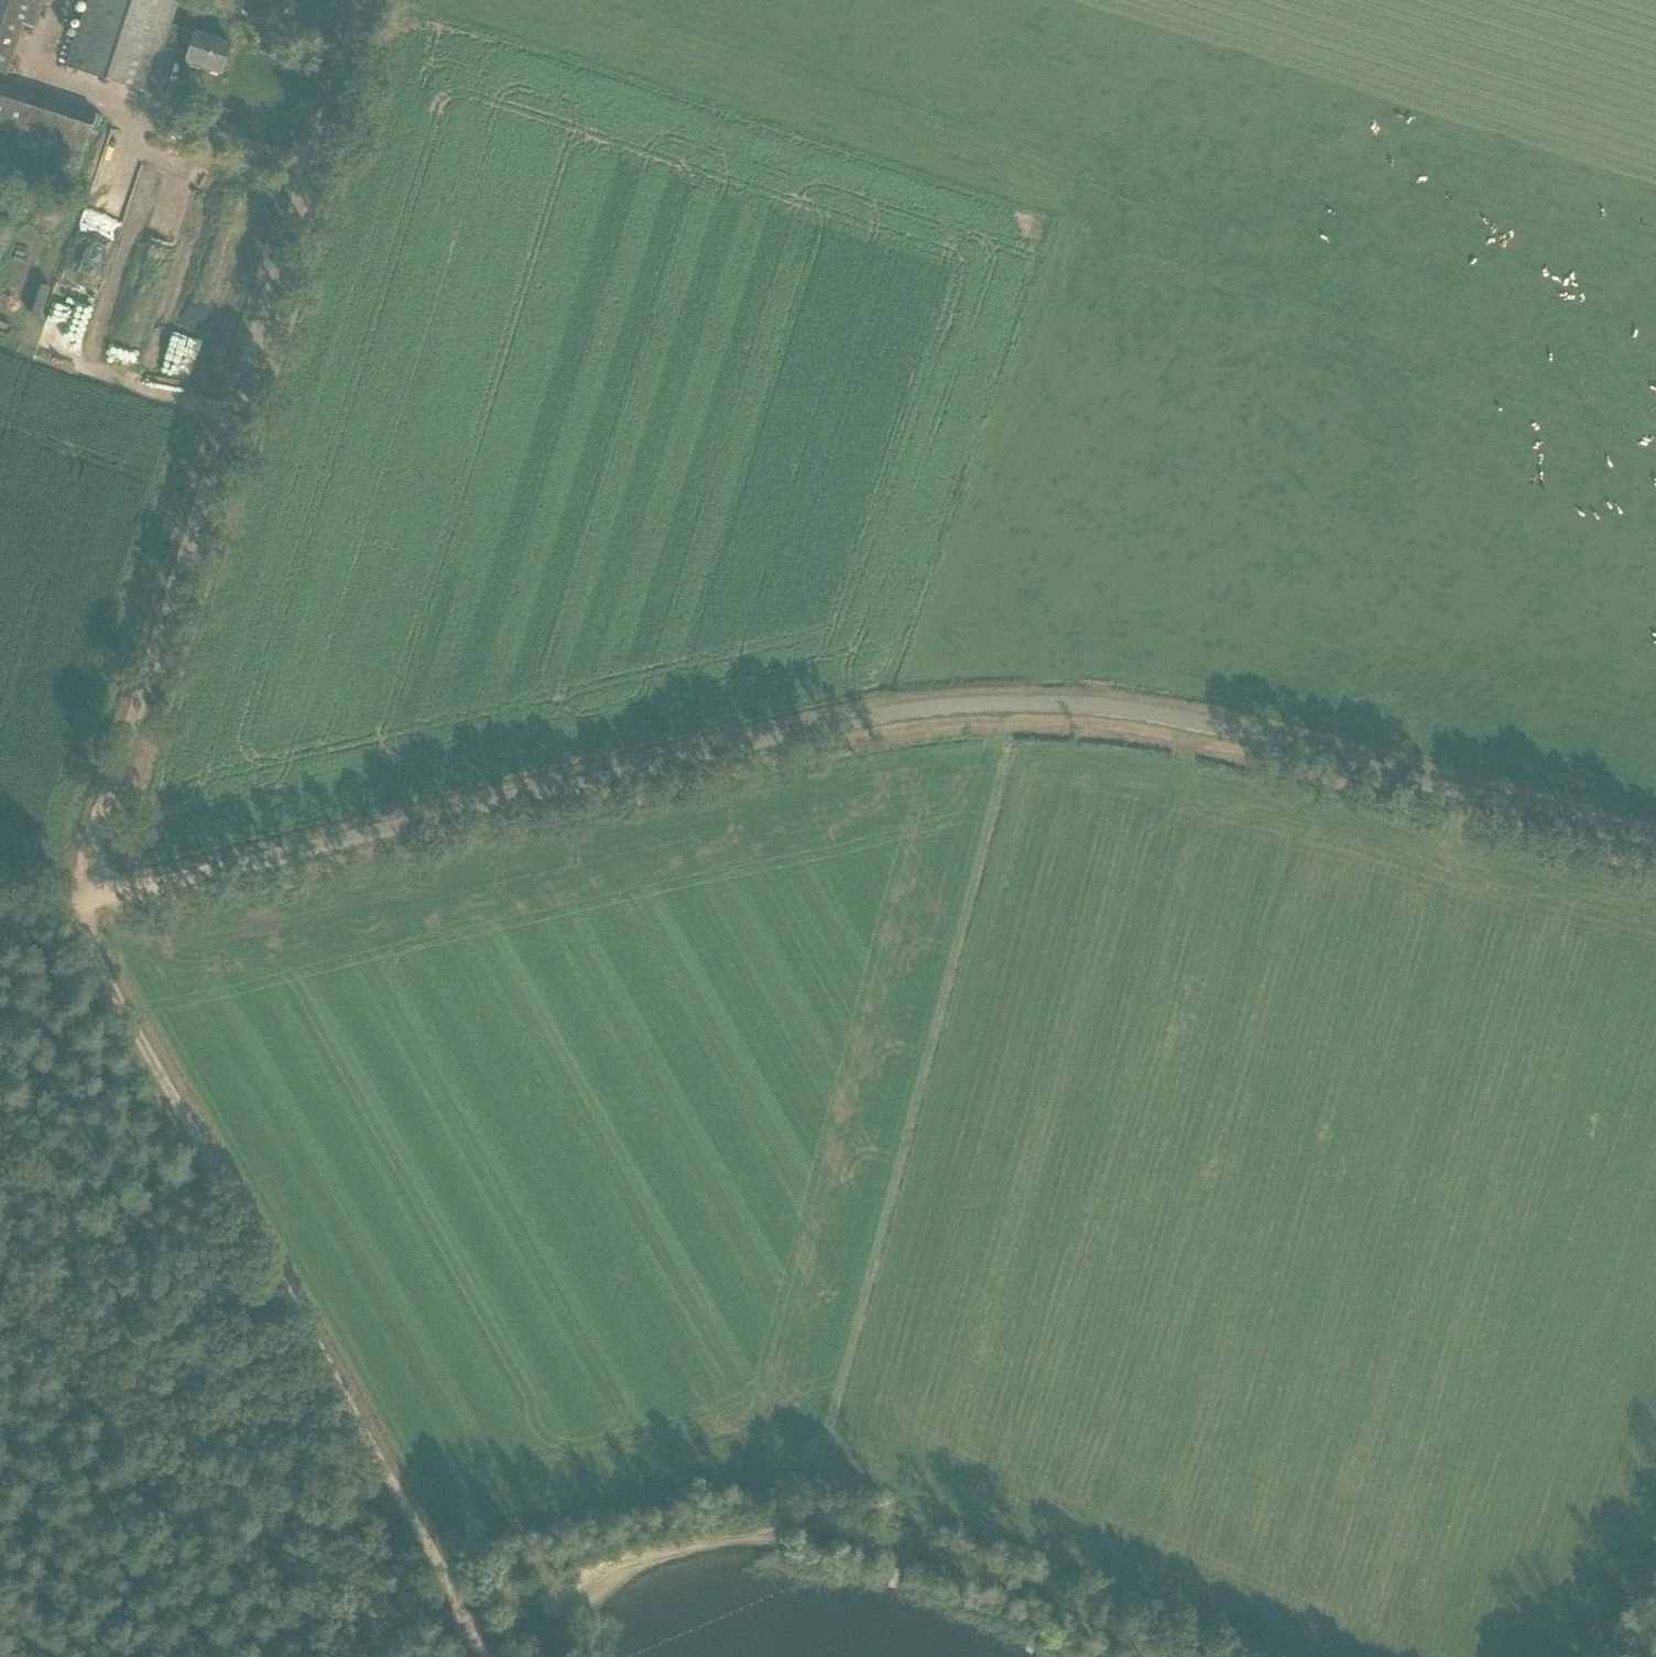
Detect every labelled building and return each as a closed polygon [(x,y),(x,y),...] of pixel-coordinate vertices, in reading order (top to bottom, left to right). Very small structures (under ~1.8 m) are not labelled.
[(43,0),(0,0),(0,73),(6,75),(22,25),(34,29),(43,0)] [(65,67),(145,93),(161,42),(188,51),(185,61),(221,73),(230,44),(195,32),(194,33),(167,24),(168,21),(178,24),(186,0),(87,0),(65,67)] [(255,8),(251,20),(265,25),(269,13),(255,8)] [(78,162),(95,113),(0,82),(0,123),(24,133),(21,142),(78,162)]
